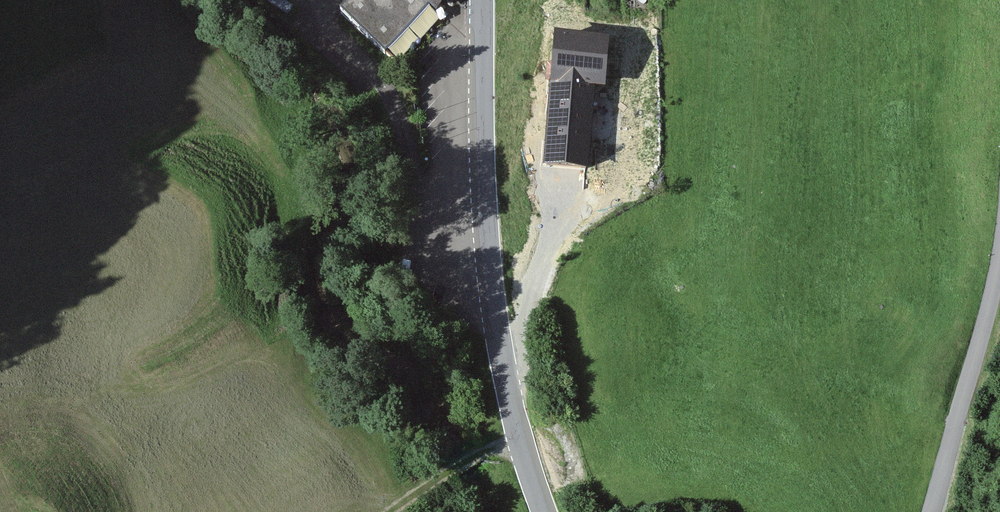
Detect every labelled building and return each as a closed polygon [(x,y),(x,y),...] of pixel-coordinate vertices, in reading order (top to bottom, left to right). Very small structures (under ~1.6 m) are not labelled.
[(437,10),(446,0),(351,0),(340,12),(384,53),(429,3),(437,10)] [(610,33),(554,28),(544,162),(585,166),(591,83),(606,84),(610,33)]
